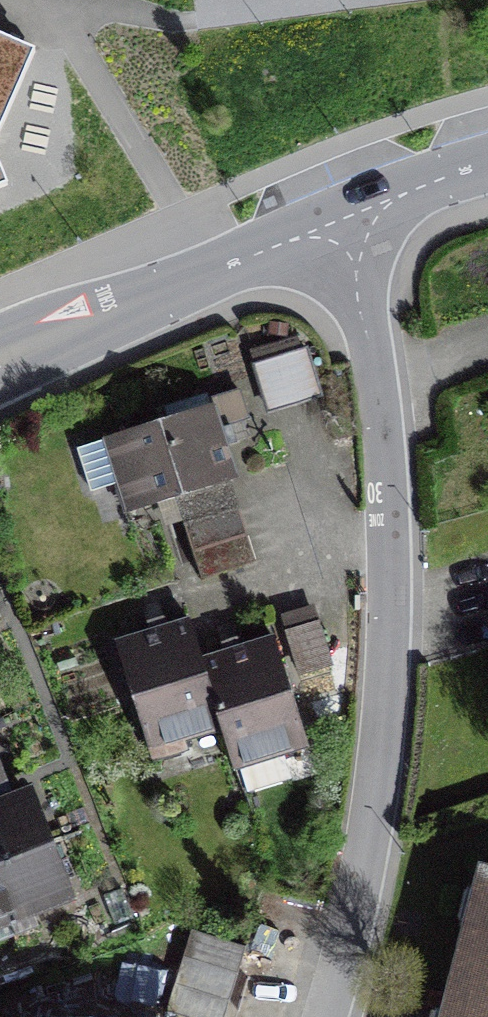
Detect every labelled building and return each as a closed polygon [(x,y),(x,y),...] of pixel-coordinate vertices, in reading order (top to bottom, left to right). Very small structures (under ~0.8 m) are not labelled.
[(35,51),(0,37),(0,133),(35,51)] [(306,348),(255,363),(269,410),(320,394),(306,348)] [(212,404),(77,446),(91,490),(119,481),(129,511),(175,497),(230,480),(235,478),(219,427),(248,418),(239,390),(210,399),(212,404)] [(230,480),(175,497),(201,578),(255,561),(230,480)] [(182,732),(221,720),(203,660),(191,620),(117,643),(152,758),(186,747),(182,732)] [(317,624),(293,632),(305,670),(329,663),(317,624)] [(274,639),(203,660),(221,720),(233,759),(240,757),(249,789),(291,777),(283,749),(306,742),(274,639)] [(44,844),(22,788),(0,797),(0,861),(44,844)] [(10,921),(15,934),(36,925),(32,914),(66,900),(44,844),(0,861),(0,925),(10,921)] [(486,873),(449,1016),(487,1016),(487,874),(486,873)] [(191,929),(164,1016),(224,1016),(246,946),(191,929)]
